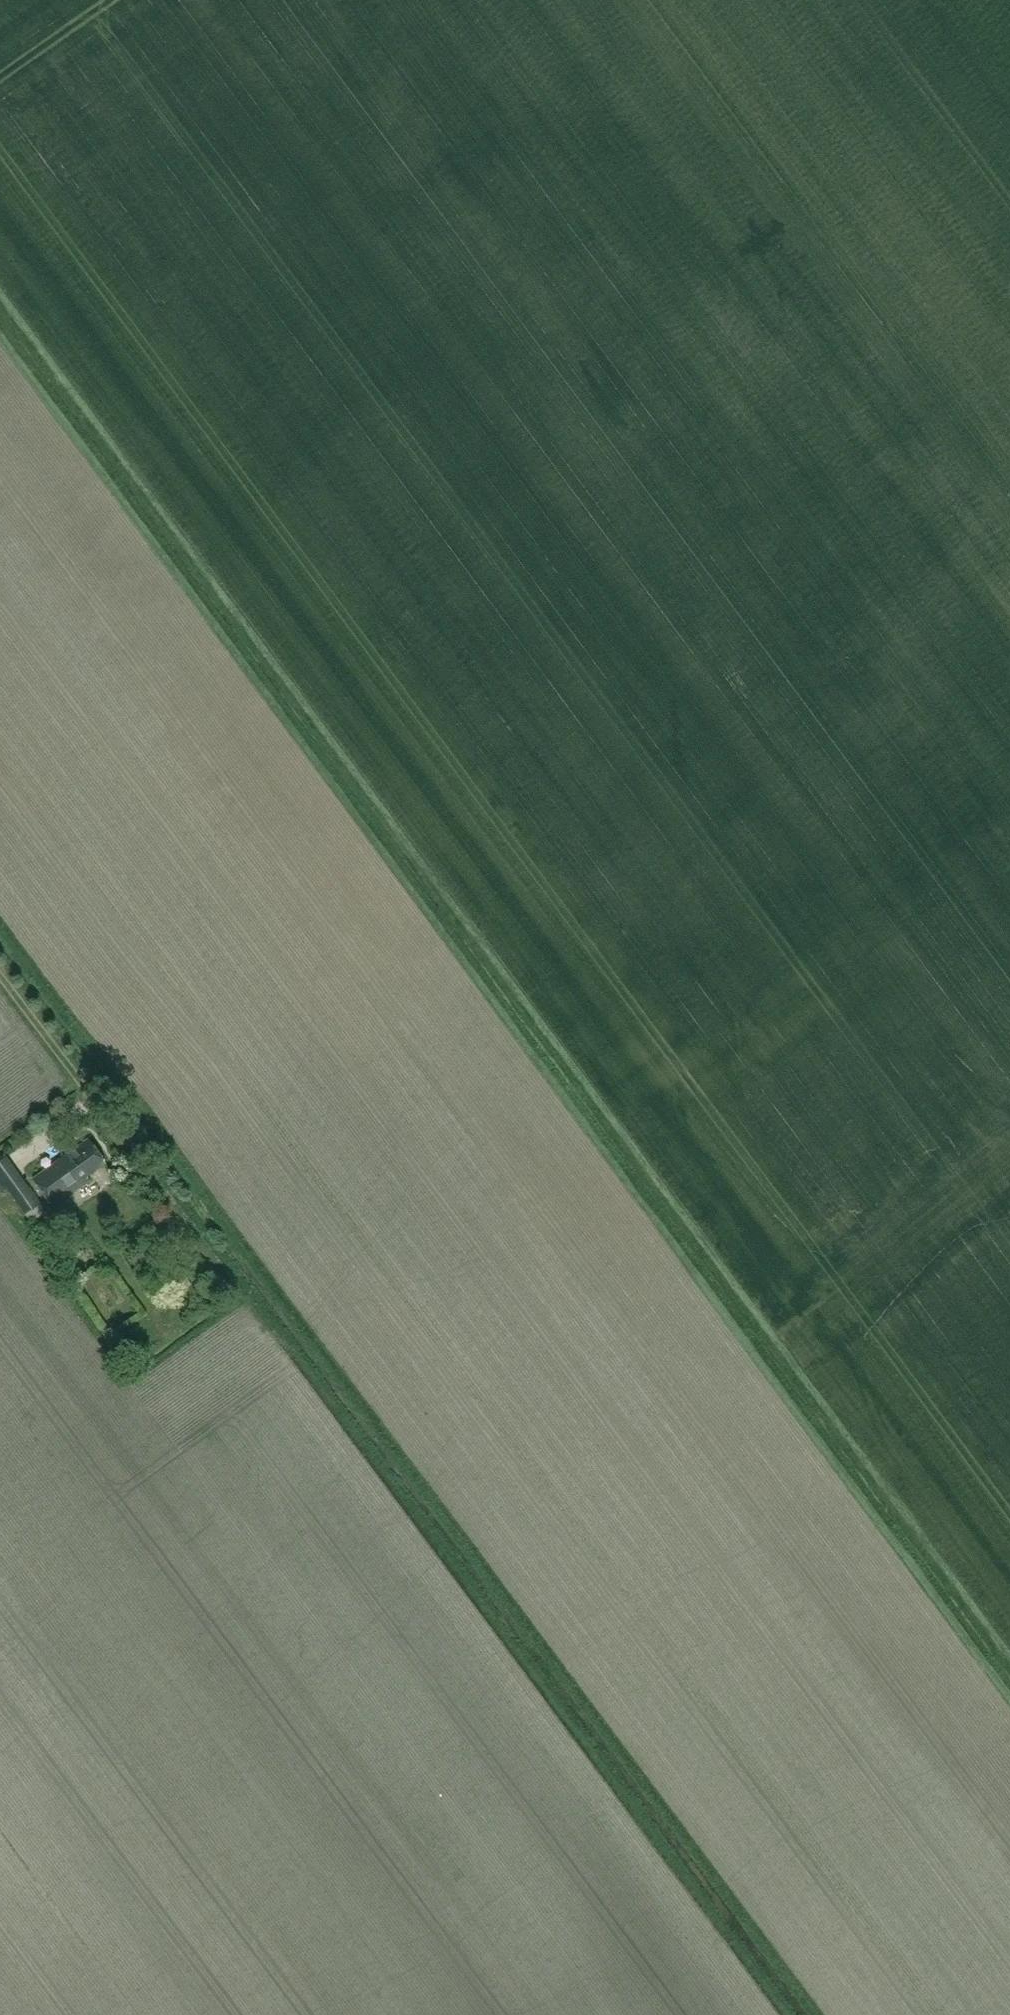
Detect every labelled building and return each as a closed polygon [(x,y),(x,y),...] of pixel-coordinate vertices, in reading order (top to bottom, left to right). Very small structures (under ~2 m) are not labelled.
[(90,1139),(78,1148),(71,1139),(62,1146),(68,1155),(34,1180),(54,1207),(91,1180),(88,1176),(107,1162),(90,1139)] [(13,1177),(24,1166),(9,1151),(0,1160),(0,1164),(13,1177)] [(23,1177),(8,1189),(26,1214),(41,1202),(23,1177)]
